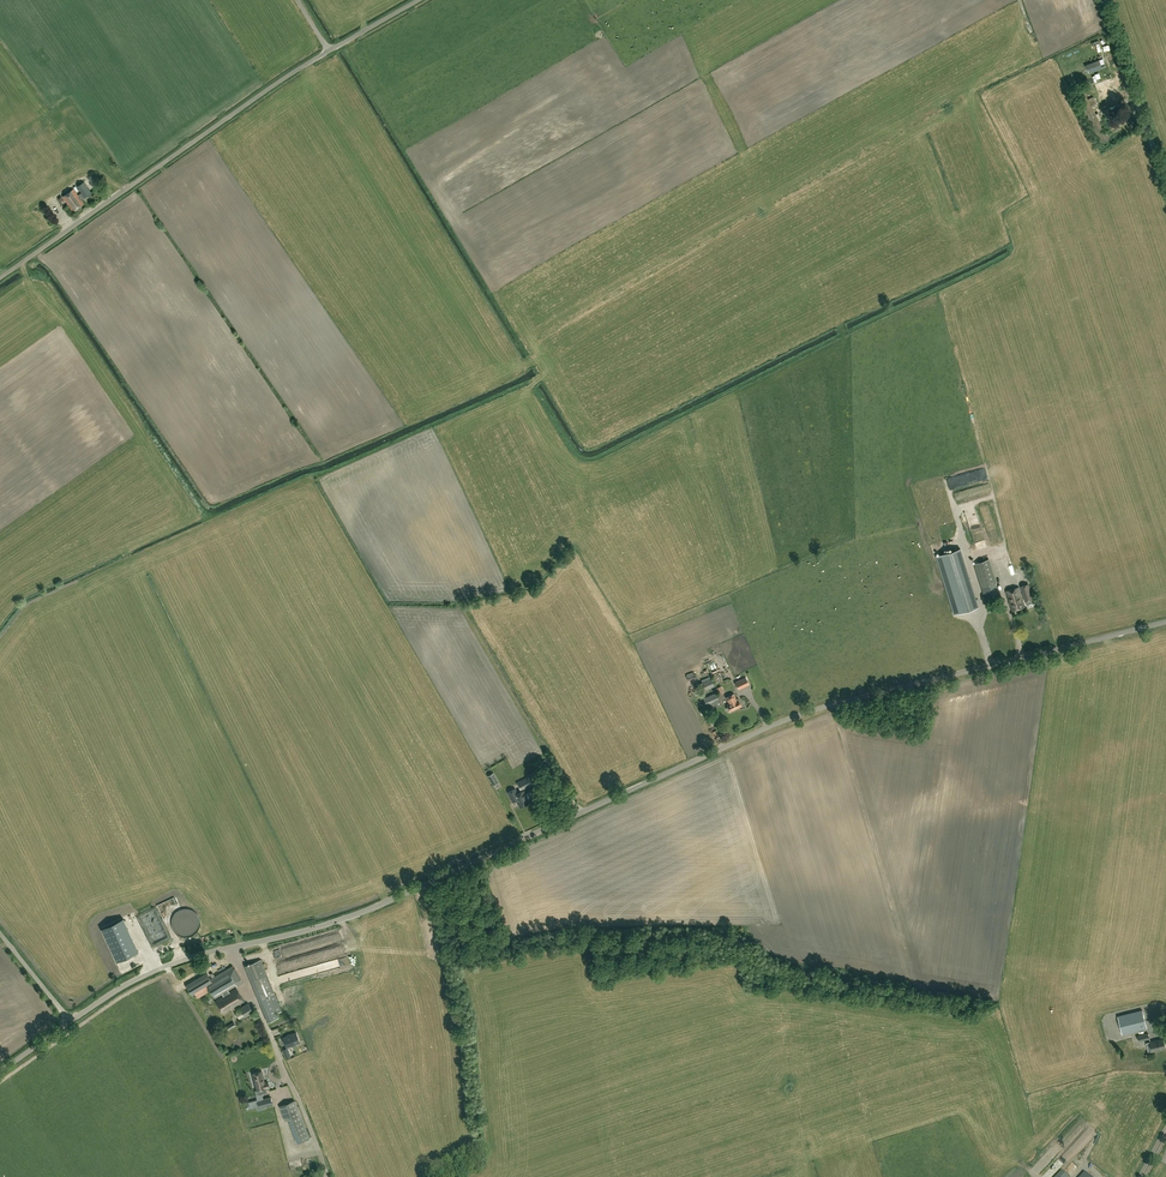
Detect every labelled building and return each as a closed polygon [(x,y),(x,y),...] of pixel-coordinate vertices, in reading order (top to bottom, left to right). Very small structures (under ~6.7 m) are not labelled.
[(1086,65),(1089,73),(1105,67),(1102,59),(1086,65)] [(71,109),(63,115),(76,132),(82,128),(81,126),(83,124),(80,121),(85,117),(81,110),(75,115),(71,109)] [(0,132),(0,136),(16,129),(14,125),(0,132)] [(16,150),(4,157),(11,168),(30,156),(27,152),(30,150),(28,147),(18,153),(16,150)] [(73,211),(84,204),(81,200),(100,187),(92,176),(84,182),(63,196),(73,211)] [(21,190),(13,196),(15,199),(11,202),(13,205),(26,196),(21,190)] [(987,524),(996,522),(988,497),(980,499),(987,524)] [(979,606),(961,548),(937,556),(955,614),(979,606)] [(1002,558),(1007,572),(1013,570),(1008,556),(1002,558)] [(987,604),(1000,599),(995,582),(996,582),(989,559),(974,563),(987,604)] [(1032,595),(1028,584),(1022,586),(1025,597),(1024,598),(1025,602),(1034,599),(1033,595),(1032,595)] [(1012,610),(1025,606),(1019,587),(1006,590),(1012,610)] [(688,680),(696,678),(693,671),(686,674),(688,680)] [(705,690),(715,686),(710,676),(701,680),(705,690)] [(739,690),(749,685),(746,677),(735,681),(739,690)] [(719,694),(724,692),(721,686),(716,688),(719,694)] [(709,711),(721,706),(715,693),(703,698),(709,711)] [(737,699),(734,694),(726,697),(728,703),(726,704),(728,707),(727,707),(727,709),(728,711),(729,711),(730,711),(741,706),(738,699),(737,699)] [(522,790),(533,784),(529,777),(527,778),(518,782),(522,790)] [(518,793),(515,788),(508,792),(513,802),(517,800),(520,807),(529,802),(523,791),(518,793)] [(301,958),(304,965),(312,962),(309,955),(301,958)] [(268,1022),(279,1017),(270,995),(275,993),(261,959),(245,966),(268,1022)] [(238,986),(239,986),(243,983),(233,965),(198,986),(201,991),(203,989),(205,992),(208,990),(208,989),(209,989),(215,998),(222,994),(223,995),(216,1000),(223,1013),(244,1001),(236,988),(230,992),(228,990),(237,985),(238,986)] [(245,1017),(253,1012),(249,1003),(241,1008),(242,1009),(236,1012),(239,1019),(245,1016),(245,1017)] [(1103,1018),(1111,1015),(1109,1008),(1100,1012),(1103,1018)] [(1146,1028),(1142,1010),(1118,1016),(1122,1034),(1146,1028)] [(236,1025),(234,1021),(227,1025),(229,1029),(236,1025)] [(288,1046),(299,1042),(296,1033),(284,1037),(288,1046)] [(1165,1047),(1164,1038),(1150,1042),(1153,1051),(1165,1047)] [(269,1082),(266,1083),(265,1083),(262,1071),(253,1073),(257,1090),(258,1090),(260,1100),(258,1100),(261,1111),(250,1114),(261,1160),(286,1154),(275,1108),(273,1109),(270,1097),(263,1099),(262,1093),(267,1092),(266,1088),(270,1087),(269,1082)] [(310,1138),(295,1100),(279,1106),(285,1121),(289,1119),(298,1143),(310,1138)] [(1080,1150),(1094,1134),(1088,1130),(1074,1145),(1080,1150)] [(1068,1134),(1056,1145),(1062,1152),(1074,1141),(1068,1134)] [(1069,1154),(1072,1158),(1078,1152),(1074,1148),(1069,1154)] [(1072,1174),(1079,1166),(1076,1163),(1068,1171),(1072,1174)] [(1056,1176),(1068,1176),(1070,1175),(1063,1169),(1056,1176)]
